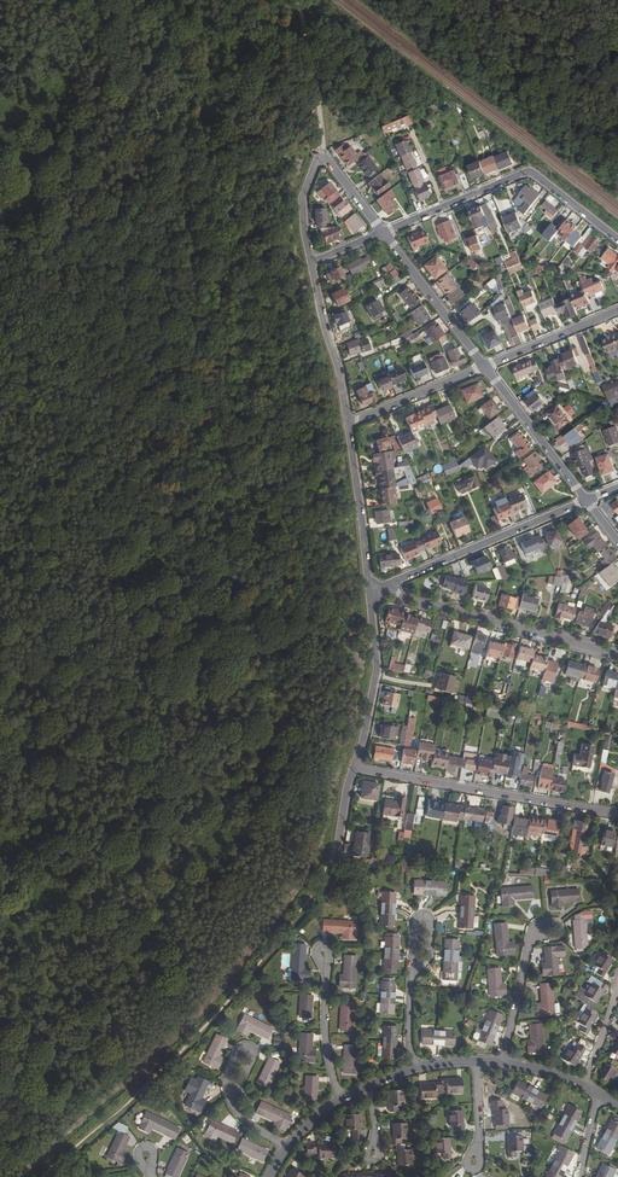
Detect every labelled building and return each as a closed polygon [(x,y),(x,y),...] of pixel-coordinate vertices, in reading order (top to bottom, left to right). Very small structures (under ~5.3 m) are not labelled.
[(443,100),(436,103),(438,108),(442,106),(445,109),(449,104),(443,100)] [(421,110),(423,115),(438,108),(436,103),(421,110)] [(393,122),(381,127),(383,132),(404,123),(405,125),(406,126),(411,123),(410,121),(408,116),(393,122)] [(407,168),(409,172),(408,173),(413,185),(414,185),(415,189),(414,190),(419,202),(424,200),(423,198),(425,197),(430,195),(425,185),(423,186),(422,182),(423,181),(421,175),(420,176),(417,169),(415,165),(416,164),(414,159),(413,159),(410,152),(412,151),(410,147),(409,148),(406,140),(405,141),(396,144),(395,144),(400,156),(401,156),(406,169),(407,168)] [(335,149),(348,166),(355,160),(358,158),(351,148),(346,151),(341,144),(335,149)] [(370,149),(364,154),(367,157),(373,153),(370,149)] [(495,158),(499,168),(500,169),(514,164),(509,152),(495,158)] [(364,154),(364,153),(358,158),(355,160),(358,164),(367,177),(377,169),(368,157),(367,157),(364,154)] [(480,162),(485,173),(485,174),(499,168),(495,158),(494,156),(480,162)] [(473,178),(485,173),(480,162),(480,161),(468,167),(473,178)] [(460,183),(455,170),(436,177),(437,181),(440,180),(444,190),(448,188),(448,187),(454,184),(455,185),(460,183)] [(388,186),(379,174),(368,183),(377,195),(388,186)] [(318,192),(324,201),(325,200),(327,203),(337,195),(335,192),(336,191),(329,183),(321,189),(318,192)] [(530,188),(526,185),(519,194),(527,201),(523,207),(521,206),(518,209),(524,214),(541,194),(531,187),(530,188)] [(376,200),(386,213),(396,206),(391,200),(395,197),(390,190),(376,200)] [(327,203),(329,207),(340,199),(337,195),(327,203)] [(337,204),(333,207),(340,217),(350,209),(343,201),(338,205),(337,204)] [(558,210),(546,201),(542,205),(548,210),(546,212),(552,218),(558,210)] [(481,206),(485,216),(491,230),(496,228),(493,221),(492,222),(491,219),(493,218),(487,204),(481,206)] [(396,206),(386,213),(389,217),(398,209),(396,206)] [(468,212),(476,230),(484,226),(481,218),(485,216),(481,206),(468,212)] [(315,210),(316,222),(322,222),(326,222),(326,209),(315,210)] [(502,218),(509,232),(522,227),(520,221),(516,213),(502,218)] [(363,226),(354,214),(345,220),(354,232),(363,226)] [(443,229),(446,236),(448,241),(460,236),(454,219),(439,225),(441,230),(443,229)] [(576,228),(567,220),(559,229),(565,234),(562,237),(566,240),(576,228)] [(526,224),(523,228),(523,229),(526,233),(527,233),(529,236),(533,232),(531,229),(531,230),(526,224)] [(322,228),(325,235),(322,236),(325,243),(338,238),(340,241),(343,239),(337,226),(323,228),(322,228)] [(412,249),(428,242),(423,230),(407,237),(412,249)] [(579,242),(585,246),(592,252),(600,242),(587,232),(582,239),(579,242)] [(473,252),(483,248),(478,235),(470,238),(472,245),(471,246),(473,252)] [(577,244),(573,250),(579,255),(585,246),(579,242),(577,244)] [(614,273),(616,269),(617,267),(617,255),(609,249),(602,258),(611,264),(608,268),(614,273)] [(512,260),(505,263),(507,268),(521,263),(517,251),(512,253),(514,260),(512,261),(512,260)] [(573,257),(569,255),(559,268),(569,270),(569,268),(564,267),(566,264),(567,265),(569,264),(568,264),(573,257)] [(497,264),(504,263),(502,256),(496,258),(497,264)] [(446,270),(436,257),(424,266),(434,279),(446,270)] [(347,265),(352,275),(366,268),(364,265),(366,264),(363,259),(361,260),(360,258),(347,265)] [(482,261),(471,258),(468,264),(472,266),(470,269),(474,271),(475,268),(476,268),(478,263),(481,264),(482,261)] [(544,265),(559,268),(563,262),(548,260),(544,265)] [(387,274),(393,283),(400,279),(390,263),(382,268),(385,273),(388,272),(389,273),(387,274)] [(521,263),(507,268),(510,276),(524,270),(521,263)] [(541,270),(539,265),(535,267),(538,274),(539,273),(540,276),(543,275),(541,270)] [(330,273),(326,275),(330,283),(333,281),(334,281),(344,276),(339,267),(329,272),(330,273)] [(437,281),(444,289),(442,290),(446,296),(457,287),(447,274),(437,281)] [(499,275),(495,278),(500,290),(504,288),(499,275)] [(379,281),(383,288),(387,286),(383,277),(378,279),(379,281)] [(580,279),(585,292),(587,296),(604,289),(601,281),(597,283),(594,284),(592,280),(591,278),(587,280),(586,277),(580,279)] [(495,278),(487,284),(491,288),(497,283),(495,278)] [(587,296),(585,292),(580,279),(579,279),(580,282),(582,287),(584,292),(571,298),(571,299),(575,308),(585,304),(585,306),(590,304),(587,296)] [(373,284),(377,291),(383,288),(379,281),(373,284)] [(457,287),(446,296),(449,299),(448,300),(451,304),(463,294),(457,287)] [(410,291),(408,288),(400,294),(411,309),(420,302),(411,290),(410,291)] [(342,289),(331,294),(337,307),(349,301),(342,289)] [(537,302),(532,291),(524,294),(523,289),(517,292),(521,301),(522,301),(525,307),(526,306),(527,308),(534,305),(533,303),(537,302)] [(503,319),(512,338),(519,335),(518,332),(508,308),(505,300),(503,296),(501,297),(497,300),(489,307),(491,310),(495,308),(499,316),(502,315),(503,319)] [(589,298),(594,310),(598,308),(593,296),(589,298)] [(505,300),(508,308),(513,306),(509,298),(505,300)] [(539,304),(545,317),(554,313),(555,314),(559,313),(556,305),(553,298),(539,304)] [(556,305),(559,313),(560,316),(567,313),(569,318),(578,314),(575,308),(571,299),(556,305)] [(384,311),(377,300),(366,307),(372,318),(384,311)] [(534,305),(527,308),(527,309),(529,310),(534,308),(535,306),(538,305),(537,302),(533,303),(534,305)] [(472,303),(467,307),(463,310),(462,309),(458,311),(466,322),(479,312),(472,303)] [(430,318),(422,306),(410,313),(418,325),(430,318)] [(508,308),(518,332),(529,328),(524,315),(517,318),(513,306),(508,308)] [(396,311),(392,314),(396,321),(401,319),(396,311)] [(335,323),(345,321),(344,317),(347,316),(346,312),(334,315),(335,323)] [(559,314),(552,317),(555,324),(562,321),(559,314)] [(530,321),(534,331),(540,328),(536,319),(530,321)] [(425,331),(432,343),(438,339),(445,335),(437,324),(425,331)] [(486,328),(478,332),(488,350),(501,344),(494,331),(489,333),(486,328)] [(409,330),(398,337),(399,338),(401,342),(412,335),(409,330)] [(412,335),(401,342),(406,344),(418,336),(416,332),(412,335)] [(512,338),(514,343),(510,346),(511,349),(523,344),(519,335),(512,338)] [(617,335),(611,337),(612,337),(607,339),(602,341),(607,353),(617,349),(617,350),(617,336),(617,335)] [(601,381),(584,337),(580,338),(587,355),(588,354),(593,368),(592,368),(597,383),(601,381)] [(392,341),(395,349),(396,348),(402,346),(401,342),(399,338),(392,341)] [(366,339),(358,342),(358,340),(346,344),(350,355),(361,352),(370,350),(366,339)] [(449,357),(451,361),(453,366),(465,362),(462,355),(460,356),(456,348),(447,352),(449,357)] [(559,359),(562,366),(563,368),(578,362),(574,351),(569,353),(558,357),(559,359)] [(441,354),(430,359),(431,362),(431,363),(435,373),(447,368),(443,357),(442,358),(441,354)] [(530,361),(513,368),(517,379),(540,369),(536,359),(531,361),(530,361)] [(559,380),(567,377),(563,368),(562,366),(559,359),(552,361),(553,366),(546,369),(549,377),(557,374),(559,380)] [(423,363),(409,368),(414,379),(427,374),(423,363)] [(387,373),(388,377),(392,386),(405,380),(400,367),(387,373)] [(382,391),(392,386),(388,377),(378,381),(382,391)] [(570,386),(572,390),(577,391),(572,378),(568,380),(570,386)] [(373,392),(374,392),(370,382),(365,385),(365,387),(356,391),(362,404),(367,402),(368,404),(377,400),(373,392)] [(478,382),(468,386),(469,387),(470,389),(477,386),(479,391),(481,390),(478,382)] [(610,401),(617,397),(617,383),(605,388),(610,401)] [(482,397),(479,391),(477,386),(470,389),(469,387),(462,390),(467,403),(482,397)] [(546,403),(535,389),(523,397),(534,412),(546,403)] [(499,411),(491,400),(480,408),(488,419),(499,411)] [(419,413),(423,423),(437,418),(435,412),(432,405),(427,407),(428,408),(424,410),(418,412),(419,413)] [(435,412),(437,418),(440,424),(455,417),(450,406),(435,412)] [(558,406),(547,414),(559,429),(569,421),(558,406)] [(405,419),(410,431),(424,425),(423,423),(419,413),(405,419)] [(488,432),(494,439),(506,430),(497,417),(484,427),(488,432)] [(615,426),(603,430),(609,445),(617,442),(617,433),(615,426)] [(582,437),(574,428),(564,436),(557,442),(559,445),(567,439),(572,445),(582,437)] [(514,453),(519,459),(531,449),(528,445),(529,444),(519,432),(510,439),(518,450),(514,453)] [(397,439),(402,449),(402,451),(403,453),(417,447),(414,441),(411,433),(397,439)] [(387,438),(389,445),(393,445),(394,450),(402,449),(397,439),(396,435),(388,438),(387,438)] [(376,441),(379,452),(382,451),(383,452),(386,451),(384,447),(389,445),(387,438),(381,439),(376,441)] [(577,467),(581,465),(585,476),(594,473),(590,461),(593,460),(588,448),(585,449),(584,445),(574,449),(576,452),(572,454),(577,467)] [(484,446),(458,466),(459,466),(467,468),(473,464),(476,468),(481,464),(491,456),(492,456),(484,446)] [(387,452),(386,452),(379,453),(374,454),(376,471),(389,468),(387,452)] [(543,467),(540,462),(538,460),(540,459),(535,452),(518,464),(529,478),(543,467)] [(614,470),(608,454),(596,458),(603,474),(614,470)] [(441,465),(444,472),(458,466),(454,456),(451,457),(453,461),(441,465)] [(491,456),(481,464),(484,467),(486,467),(489,465),(490,463),(493,460),(493,458),(491,456)] [(397,461),(400,467),(408,465),(405,458),(397,461)] [(404,468),(411,485),(416,483),(415,480),(415,479),(409,466),(404,468)] [(446,476),(460,470),(459,466),(458,466),(444,472),(446,476)] [(378,476),(380,490),(395,487),(393,472),(404,470),(403,467),(375,471),(376,476),(378,476)] [(541,493),(548,489),(547,488),(555,481),(548,472),(533,483),(541,493)] [(416,483),(416,484),(430,478),(429,474),(415,480),(416,483)] [(465,483),(469,491),(473,489),(472,488),(479,485),(475,476),(465,480),(466,482),(465,483)] [(430,478),(416,484),(418,487),(418,488),(432,482),(430,478)] [(461,494),(469,491),(465,483),(457,486),(461,494)] [(395,487),(380,490),(382,502),(381,502),(382,508),(398,506),(395,487)] [(506,500),(511,513),(526,507),(521,494),(506,500)] [(492,509),(495,515),(497,519),(505,516),(506,517),(512,515),(511,513),(506,500),(505,497),(494,502),(496,507),(492,509)] [(442,510),(437,499),(427,503),(432,514),(442,510)] [(389,523),(388,510),(375,512),(377,524),(389,523)] [(449,523),(455,537),(469,532),(461,512),(452,516),(454,521),(449,523)] [(490,517),(492,522),(494,526),(498,524),(497,521),(497,519),(495,515),(490,517)] [(585,529),(577,519),(568,526),(575,536),(585,529)] [(387,528),(389,538),(395,537),(392,528),(387,528)] [(422,541),(425,549),(429,547),(430,548),(435,546),(434,545),(441,542),(436,531),(425,536),(426,537),(421,539),(422,541)] [(560,542),(556,531),(545,536),(549,546),(560,542)] [(605,545),(596,533),(584,542),(587,546),(590,543),(592,545),(597,552),(597,551),(605,545)] [(525,554),(544,546),(540,535),(521,544),(525,554)] [(400,548),(406,561),(410,560),(410,558),(419,554),(418,552),(425,549),(422,541),(415,544),(414,542),(400,548)] [(613,556),(605,545),(597,551),(602,558),(603,558),(600,560),(603,564),(604,564),(606,566),(610,563),(613,561),(610,558),(612,556),(613,556)] [(508,547),(499,551),(506,567),(515,563),(514,559),(517,557),(515,552),(511,553),(508,547)] [(602,558),(597,551),(597,552),(594,554),(599,560),(602,558)] [(398,554),(379,556),(380,567),(400,565),(398,554)] [(485,556),(472,562),(477,574),(490,568),(485,556)] [(617,572),(614,568),(610,563),(606,566),(598,572),(609,586),(617,579),(617,573),(617,572)] [(496,568),(501,580),(508,579),(502,566),(496,568)] [(548,583),(557,586),(560,575),(557,576),(550,576),(548,583)] [(560,575),(557,586),(561,587),(560,591),(568,594),(572,579),(566,575),(560,575)] [(463,596),(467,581),(458,579),(445,576),(442,588),(454,590),(456,591),(456,594),(463,596)] [(489,589),(476,586),(473,598),(480,600),(486,601),(489,589)] [(522,598),(519,607),(535,610),(538,600),(533,599),(533,598),(532,598),(525,596),(526,594),(523,594),(522,598)] [(514,608),(519,610),(519,607),(522,598),(517,597),(516,599),(501,596),(499,605),(513,609),(514,608)] [(602,616),(610,605),(606,602),(598,614),(602,616)] [(562,618),(572,620),(575,608),(558,604),(554,618),(562,620),(562,618)] [(602,616),(591,632),(611,637),(613,626),(604,623),(612,612),(611,611),(614,606),(611,604),(610,605),(602,616)] [(575,622),(579,623),(587,626),(592,609),(583,606),(581,613),(579,612),(575,622)] [(385,621),(400,625),(403,615),(404,612),(388,608),(385,621)] [(403,615),(400,625),(399,631),(413,635),(415,629),(417,618),(403,615)] [(417,618),(415,629),(429,633),(432,622),(425,620),(423,619),(423,618),(418,616),(417,618)] [(387,628),(386,637),(396,640),(399,632),(387,628)] [(460,633),(454,631),(450,644),(468,649),(471,637),(460,634),(460,633)] [(476,633),(471,651),(481,653),(485,636),(476,633)] [(441,636),(432,634),(430,642),(438,645),(441,636)] [(486,655),(500,659),(501,655),(505,644),(490,640),(486,655)] [(505,644),(501,655),(512,658),(516,644),(512,643),(511,645),(505,643),(505,644)] [(519,647),(516,658),(531,662),(533,656),(533,654),(534,651),(519,647)] [(392,656),(388,670),(403,672),(404,667),(394,664),(396,657),(392,656)] [(531,662),(529,667),(544,672),(547,661),(548,658),(541,656),(541,658),(533,656),(531,662)] [(544,672),(542,680),(552,682),(557,663),(547,661),(544,672)] [(565,674),(579,678),(583,666),(583,664),(579,663),(578,664),(569,662),(565,674)] [(404,667),(403,672),(409,674),(411,665),(405,663),(404,667)] [(583,666),(579,678),(595,682),(598,670),(583,666)] [(423,676),(433,678),(434,673),(425,670),(423,676)] [(616,688),(616,684),(617,678),(617,674),(607,671),(603,684),(616,688)] [(455,677),(441,674),(436,690),(450,693),(455,677)] [(399,695),(385,692),(383,705),(396,708),(399,695)] [(491,693),(487,708),(493,709),(496,699),(497,700),(499,694),(491,693)] [(407,726),(405,739),(411,740),(415,719),(409,718),(407,726)] [(566,725),(575,727),(585,730),(587,726),(567,721),(566,725)] [(395,728),(383,726),(381,737),(393,740),(395,728)] [(434,747),(419,744),(416,760),(421,761),(421,763),(431,765),(433,751),(434,747)] [(593,747),(582,745),(580,756),(575,755),(573,765),(589,768),(593,747)] [(393,749),(376,747),(374,758),(391,761),(391,760),(397,761),(398,752),(393,751),(393,749)] [(403,750),(401,763),(413,765),(415,751),(403,749),(403,750)] [(431,765),(431,766),(446,768),(447,757),(448,753),(433,751),(431,765)] [(464,769),(476,771),(477,761),(478,755),(464,752),(463,759),(462,762),(465,763),(464,769)] [(509,755),(506,774),(505,777),(513,779),(513,776),(516,777),(517,770),(522,771),(523,766),(525,754),(520,753),(514,752),(514,756),(509,755)] [(447,757),(446,768),(445,771),(454,772),(455,767),(461,768),(462,762),(463,759),(447,757)] [(492,764),(491,771),(506,774),(507,766),(508,762),(493,759),(492,764)] [(476,771),(475,774),(490,777),(491,771),(492,764),(477,761),(476,771)] [(600,762),(595,789),(607,793),(609,788),(611,789),(612,786),(609,785),(614,769),(600,762)] [(522,771),(519,785),(532,787),(533,775),(527,774),(528,767),(523,766),(522,771)] [(537,788),(549,790),(549,789),(551,778),(553,771),(542,769),(542,771),(537,771),(537,774),(535,786),(537,787),(537,788)] [(551,778),(549,789),(558,791),(557,792),(561,793),(563,780),(551,778)] [(379,785),(364,782),(361,797),(366,798),(367,797),(377,798),(379,785)] [(419,797),(418,805),(417,805),(415,815),(421,816),(422,816),(424,806),(423,806),(424,798),(419,797)] [(396,802),(385,800),(383,814),(402,818),(405,799),(397,798),(396,802)] [(427,817),(442,819),(444,805),(437,804),(437,802),(429,801),(427,817)] [(444,805),(442,819),(456,822),(457,819),(462,820),(462,819),(464,807),(464,806),(459,805),(459,807),(453,806),(453,804),(445,803),(444,805)] [(464,807),(462,819),(476,821),(482,822),(484,811),(477,810),(477,809),(470,808),(464,807)] [(513,809),(502,807),(500,816),(499,816),(497,823),(504,824),(512,826),(513,819),(512,818),(513,809)] [(492,812),(487,812),(484,823),(489,824),(493,825),(494,817),(491,817),(492,812)] [(404,833),(403,837),(409,837),(410,831),(412,823),(420,824),(421,816),(415,815),(408,814),(407,821),(406,821),(404,833)] [(528,821),(526,834),(541,837),(541,834),(543,821),(536,820),(534,820),(534,818),(529,817),(528,821)] [(511,830),(511,834),(525,837),(526,834),(528,821),(513,819),(512,826),(511,830)] [(543,821),(541,834),(556,836),(559,822),(544,820),(543,821)] [(574,821),(569,852),(580,853),(581,846),(584,831),(586,831),(587,823),(574,821)] [(614,832),(605,830),(604,838),(602,838),(600,845),(611,847),(614,832)] [(356,832),(354,845),(367,847),(368,839),(369,834),(356,832)] [(366,851),(367,847),(354,845),(352,855),(365,857),(366,851)] [(535,869),(534,875),(550,876),(551,870),(536,867),(535,869)] [(431,881),(415,880),(414,894),(421,894),(421,892),(425,892),(425,894),(430,895),(431,881)] [(447,882),(431,881),(430,895),(436,895),(436,893),(439,893),(439,895),(446,896),(447,882)] [(501,888),(503,906),(511,905),(511,899),(514,899),(533,898),(532,886),(501,888)] [(552,891),(553,907),(561,906),(561,902),(564,902),(579,901),(579,889),(552,891)] [(382,892),(382,908),(395,909),(396,893),(382,892)] [(475,896),(461,895),(461,902),(463,902),(463,906),(461,906),(460,912),(474,912),(475,896)] [(382,908),(381,924),(394,925),(395,909),(382,908)] [(575,921),(574,921),(576,948),(588,947),(586,925),(592,925),(591,911),(584,912),(575,916),(575,921)] [(474,912),(460,912),(460,917),(462,917),(462,921),(460,921),(459,928),(473,928),(474,912)] [(343,933),(346,933),(346,938),(355,939),(356,922),(324,920),(324,932),(343,933)] [(498,955),(515,954),(514,945),(509,945),(509,942),(507,923),(495,924),(498,955)] [(398,937),(398,934),(388,933),(388,937),(386,937),(385,953),(399,954),(399,948),(397,948),(397,944),(400,944),(400,937),(398,937)] [(459,940),(445,939),(445,946),(447,946),(447,950),(445,950),(444,955),(458,956),(459,940)] [(557,946),(545,947),(546,964),(546,966),(542,966),(543,975),(559,974),(557,946)] [(292,980),(309,981),(310,972),(304,972),(304,969),(306,949),(294,949),(292,980)] [(596,973),(603,977),(606,973),(605,971),(612,958),(601,951),(593,964),(599,968),(596,973)] [(399,954),(385,953),(384,969),(385,969),(385,972),(396,973),(396,970),(398,970),(398,963),(396,963),(396,959),(399,959),(399,954)] [(357,956),(345,955),(344,975),(344,978),(340,978),(339,987),(355,988),(357,956)] [(458,956),(444,955),(444,961),(447,961),(446,965),(444,965),(443,971),(457,972),(457,971),(458,956)] [(615,959),(612,958),(605,971),(606,973),(615,959)] [(491,996),(507,995),(506,986),(502,986),(502,984),(500,968),(486,969),(486,974),(489,973),(491,996)] [(575,995),(593,1007),(596,1003),(595,1002),(603,989),(605,991),(608,985),(600,980),(591,975),(588,980),(591,982),(586,991),(580,987),(575,995)] [(382,982),(381,998),(395,999),(395,993),(393,993),(393,989),(396,989),(396,983),(394,982),(395,979),(384,979),(383,982),(382,982)] [(541,984),(542,1003),(542,1006),(537,1007),(538,1016),(555,1014),(555,1012),(554,1003),(552,983),(541,984)] [(569,996),(571,988),(564,986),(562,994),(569,996)] [(605,991),(603,989),(595,1002),(596,1003),(597,1003),(605,991)] [(313,996),(301,995),(300,1017),(311,1018),(313,996)] [(395,999),(381,998),(381,1004),(380,1013),(380,1014),(394,1014),(395,999)] [(354,1003),(342,1002),(340,1030),(352,1031),(354,1003)] [(578,1020),(587,1005),(584,1004),(575,1018),(578,1020)] [(578,1020),(577,1022),(582,1026),(579,1030),(587,1035),(590,1030),(588,1029),(596,1016),(595,1015),(597,1012),(587,1005),(578,1020)] [(484,1025),(497,1030),(499,1025),(497,1024),(498,1021),(501,1021),(503,1015),(490,1010),(484,1025)] [(244,1014),(237,1030),(245,1034),(247,1029),(250,1030),(268,1039),(273,1028),(244,1014)] [(598,1017),(596,1016),(588,1029),(590,1030),(598,1017)] [(530,1025),(531,1040),(527,1041),(528,1052),(544,1051),(542,1022),(530,1023),(531,1025),(530,1025)] [(478,1040),(491,1045),(494,1039),(492,1038),(493,1034),(495,1035),(497,1030),(484,1025),(483,1029),(481,1034),(478,1040)] [(383,1042),(397,1042),(397,1037),(395,1037),(395,1033),(398,1033),(398,1026),(384,1026),(383,1042)] [(439,1031),(423,1030),(422,1044),(429,1044),(429,1042),(433,1042),(433,1045),(438,1045),(439,1031)] [(455,1032),(439,1031),(438,1045),(444,1045),(444,1043),(448,1043),(448,1045),(455,1046),(455,1032)] [(497,1031),(494,1042),(498,1044),(502,1033),(497,1031)] [(299,1060),(315,1062),(315,1053),(312,1052),(312,1050),(313,1034),(301,1033),(299,1060)] [(204,1062),(218,1069),(222,1061),(218,1059),(219,1057),(228,1040),(217,1034),(204,1062)] [(273,1046),(284,1046),(284,1036),(274,1035),(273,1046)] [(562,1058),(576,1066),(578,1062),(576,1061),(581,1054),(582,1055),(586,1048),(585,1047),(587,1044),(581,1040),(576,1049),(570,1045),(562,1058)] [(382,1058),(396,1059),(396,1052),(394,1052),(394,1048),(397,1048),(397,1042),(383,1042),(383,1049),(382,1057),(382,1058)] [(357,1046),(345,1045),(344,1073),(356,1073),(357,1046)] [(280,1062),(270,1057),(258,1082),(269,1087),(280,1062)] [(617,1075),(617,1068),(611,1064),(608,1062),(607,1063),(609,1065),(604,1072),(602,1071),(600,1075),(613,1083),(617,1075)] [(185,1105),(201,1112),(205,1104),(200,1102),(201,1099),(209,1081),(199,1076),(185,1105)] [(318,1077),(307,1076),(305,1098),(317,1099),(318,1077)] [(463,1094),(462,1078),(457,1078),(457,1081),(449,1081),(448,1079),(447,1079),(447,1083),(448,1094),(463,1094)] [(524,1084),(519,1081),(512,1093),(527,1100),(533,1088),(528,1086),(527,1088),(524,1086),(524,1084)] [(436,1098),(436,1093),(442,1093),(441,1083),(441,1082),(434,1083),(434,1085),(425,1085),(425,1083),(420,1083),(421,1099),(436,1098)] [(533,1088),(527,1100),(541,1108),(547,1096),(541,1093),(540,1095),(537,1093),(538,1091),(533,1088)] [(404,1090),(391,1090),(391,1106),(389,1106),(389,1112),(398,1111),(397,1106),(405,1105),(404,1090)] [(262,1102),(257,1112),(276,1122),(279,1123),(277,1127),(285,1130),(292,1116),(262,1102)] [(581,1111),(569,1105),(562,1119),(574,1126),(576,1121),(574,1120),(576,1117),(578,1118),(581,1111)] [(493,1112),(495,1112),(496,1120),(494,1120),(494,1125),(496,1125),(496,1129),(506,1128),(506,1124),(509,1124),(509,1109),(497,1110),(493,1110),(493,1112)] [(456,1131),(465,1131),(465,1125),(462,1125),(461,1110),(448,1111),(449,1126),(456,1126),(456,1131)] [(147,1112),(139,1128),(147,1131),(150,1126),(152,1128),(170,1136),(175,1126),(147,1112)] [(353,1142),(362,1141),(361,1129),(359,1129),(359,1114),(345,1114),(345,1130),(353,1130),(353,1142)] [(574,1126),(562,1119),(552,1137),(562,1142),(564,1139),(566,1140),(569,1134),(567,1133),(569,1130),(571,1131),(574,1126)] [(604,1134),(616,1140),(617,1137),(617,1123),(613,1120),(612,1119),(609,1125),(611,1126),(609,1130),(607,1129),(604,1134)] [(239,1133),(212,1120),(207,1131),(209,1132),(217,1135),(234,1144),(239,1133)] [(115,1129),(120,1131),(119,1132),(124,1134),(128,1127),(119,1122),(115,1129)] [(413,1149),(405,1149),(404,1144),(402,1144),(402,1138),(408,1138),(408,1123),(392,1124),(392,1128),(395,1128),(395,1137),(392,1137),(393,1145),(396,1144),(397,1151),(399,1151),(400,1160),(397,1160),(397,1165),(413,1164),(413,1149)] [(108,1156),(122,1163),(125,1155),(122,1154),(123,1151),(130,1137),(124,1134),(119,1132),(108,1156)] [(217,1135),(209,1132),(207,1137),(215,1140),(217,1135)] [(600,1142),(596,1147),(608,1154),(616,1140),(604,1134),(601,1138),(603,1140),(601,1143),(600,1142)] [(187,1135),(182,1138),(186,1144),(191,1140),(187,1135)] [(507,1141),(510,1141),(510,1149),(508,1149),(508,1151),(512,1151),(524,1151),(523,1135),(507,1136),(507,1141)] [(443,1158),(452,1158),(451,1152),(449,1152),(448,1138),(435,1138),(435,1153),(443,1153),(443,1158)] [(267,1151),(243,1139),(238,1149),(262,1161),(267,1151)] [(334,1158),(333,1142),(329,1142),(329,1145),(320,1145),(320,1143),(312,1143),(312,1145),(307,1146),(307,1153),(319,1153),(319,1159),(334,1158)] [(562,1147),(552,1165),(564,1172),(567,1166),(565,1165),(567,1162),(569,1163),(574,1153),(562,1147)] [(179,1148),(167,1173),(175,1176),(178,1176),(189,1154),(179,1148)] [(596,1176),(612,1176),(616,1170),(603,1164),(600,1170),(602,1171),(601,1174),(598,1173),(596,1176)] [(546,1176),(559,1176),(560,1175),(562,1176),(564,1172),(552,1165),(546,1176)]
